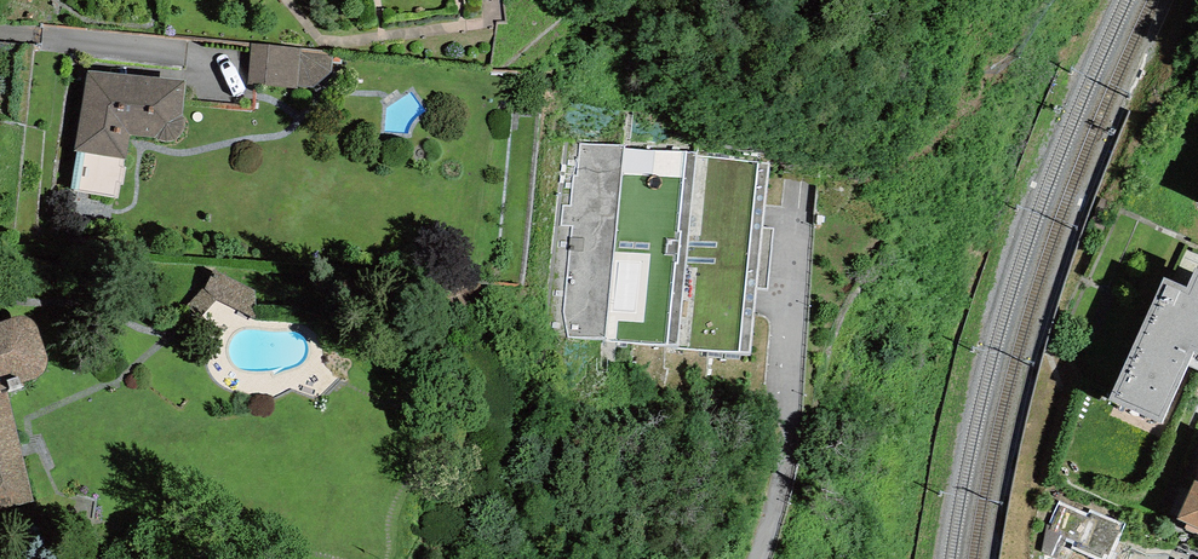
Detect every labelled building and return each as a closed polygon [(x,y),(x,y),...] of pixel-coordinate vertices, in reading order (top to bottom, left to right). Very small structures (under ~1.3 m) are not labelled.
[(301,53),(252,49),(249,90),(297,94),(301,53)] [(186,95),(88,81),(75,164),(127,172),(130,148),(177,154),(186,95)] [(747,350),(768,159),(698,157),(698,150),(625,147),(625,141),(565,139),(542,336),(747,350)] [(1195,268),(1187,287),(1164,277),(1109,401),(1162,424),(1187,366),(1197,370),(1197,269),(1195,268)] [(34,502),(8,391),(21,387),(19,382),(28,381),(38,377),(43,373),(47,366),(48,360),(36,326),(31,320),(25,316),(16,318),(0,322),(0,510),(34,502)] [(1177,519),(1197,528),(1197,472),(1177,519)] [(1059,501),(1048,526),(1043,552),(1056,558),(1065,540),(1073,543),(1071,547),(1096,558),(1109,558),(1125,524),(1090,510),(1088,513),(1059,501)]
